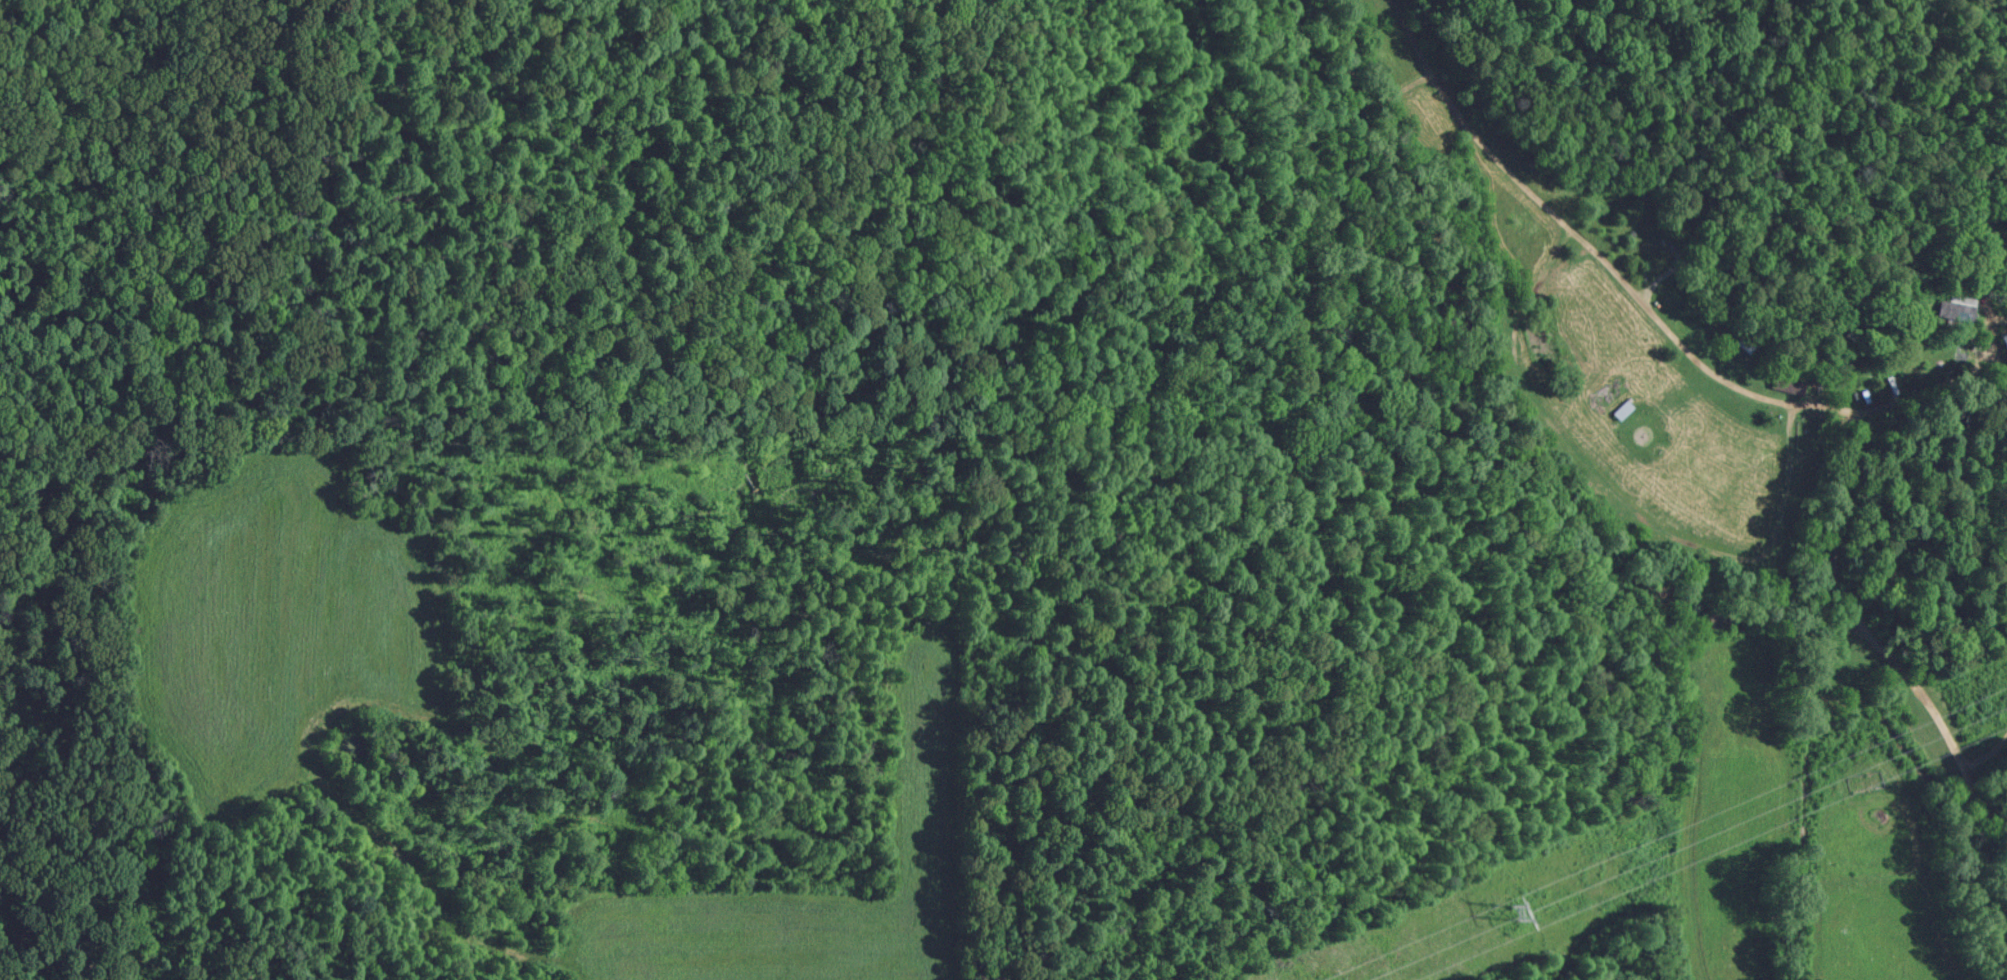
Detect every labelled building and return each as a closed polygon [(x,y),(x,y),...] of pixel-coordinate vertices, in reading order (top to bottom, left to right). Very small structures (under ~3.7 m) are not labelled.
[(1973,296),(1948,292),(1945,318),(1970,321),(1973,296)]
